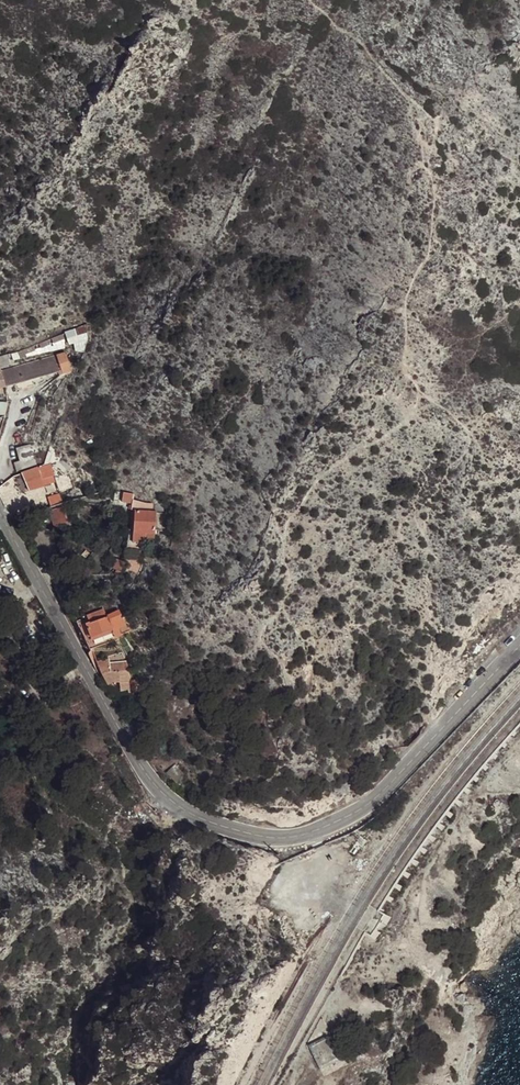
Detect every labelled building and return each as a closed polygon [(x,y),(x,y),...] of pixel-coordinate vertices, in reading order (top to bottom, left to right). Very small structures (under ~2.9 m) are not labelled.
[(69,336),(90,333),(89,326),(68,328),(69,336)] [(7,366),(13,382),(81,369),(85,368),(82,359),(80,352),(7,366)] [(13,382),(7,366),(0,368),(0,385),(13,382)] [(34,439),(21,441),(23,452),(19,454),(21,462),(35,459),(33,450),(37,449),(34,439)] [(24,467),(17,469),(17,470),(21,484),(46,478),(43,462),(38,463),(31,465),(24,467)] [(147,500),(149,487),(118,489),(117,497),(143,500),(147,500)] [(66,497),(49,502),(53,521),(70,518),(66,497)] [(162,503),(147,500),(143,500),(142,508),(146,509),(144,529),(163,534),(164,529),(167,515),(168,511),(162,510),(162,503)] [(167,515),(164,529),(172,530),(175,517),(167,515)] [(125,615),(92,627),(96,639),(122,629),(120,624),(128,622),(125,615)] [(127,674),(142,669),(138,658),(123,663),(127,674)] [(150,690),(142,669),(127,674),(119,677),(127,698),(135,694),(132,688),(141,685),(143,693),(150,690)] [(375,735),(361,747),(369,753),(379,738),(375,735)] [(184,773),(171,766),(166,775),(179,782),(184,773)] [(325,1036),(308,1044),(320,1068),(338,1057),(331,1036),(325,1036)]
